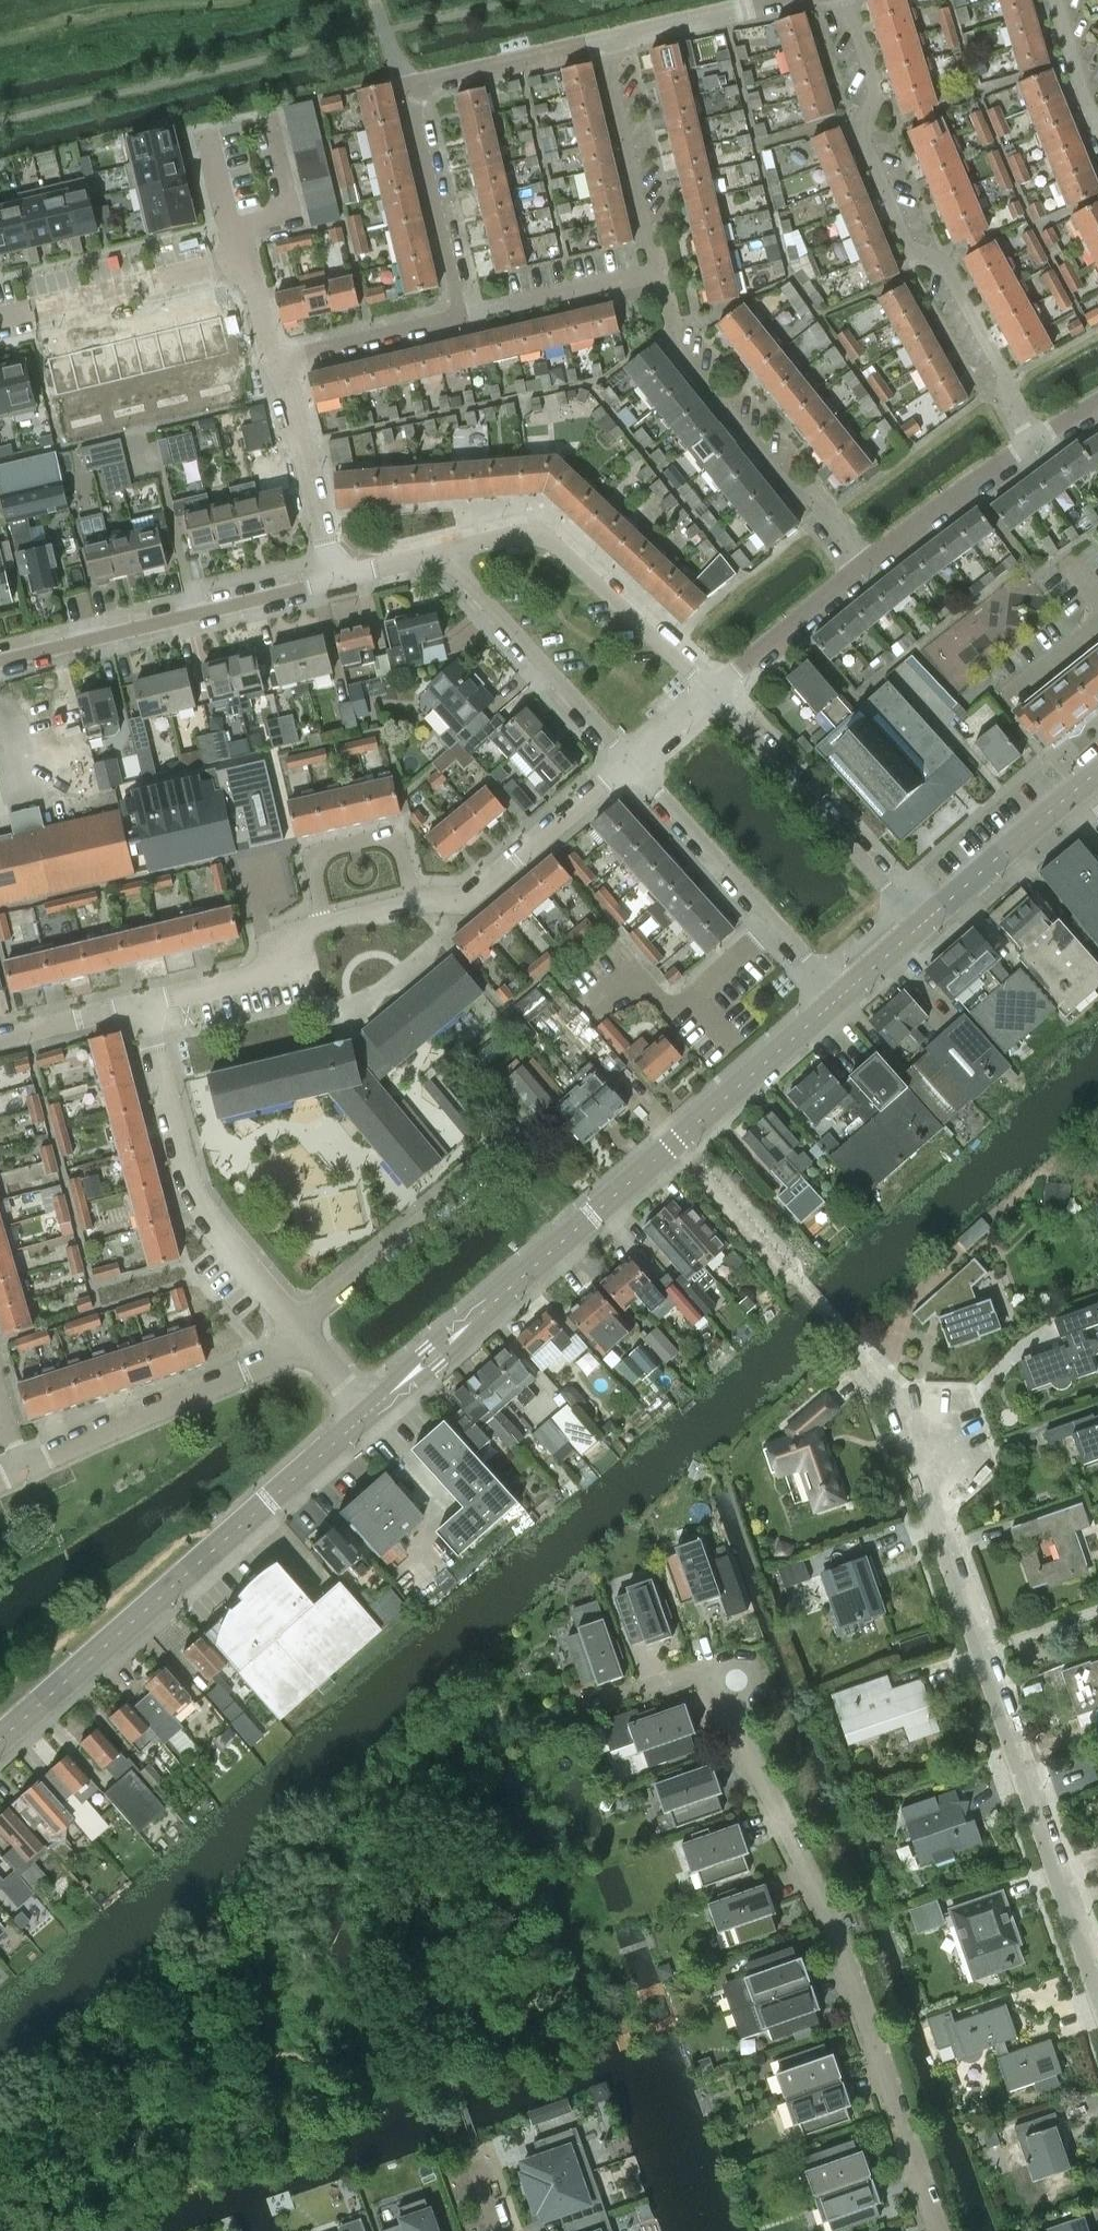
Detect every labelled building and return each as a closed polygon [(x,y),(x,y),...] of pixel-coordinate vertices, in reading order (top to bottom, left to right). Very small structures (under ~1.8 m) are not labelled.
[(908,11),(904,0),(874,0),(868,2),(874,21),(908,11)] [(1006,22),(1034,14),(1030,0),(1000,0),(1006,22)] [(966,7),(955,10),(959,25),(970,22),(966,7)] [(937,11),(943,30),(953,27),(947,8),(937,11)] [(874,21),(882,46),(915,36),(908,11),(874,21)] [(1041,39),(1034,14),(1006,22),(1013,47),(1041,39)] [(776,23),(783,49),(812,40),(804,15),(776,23)] [(953,27),(943,30),(949,49),(959,46),(953,27)] [(973,31),(962,34),(967,49),(977,46),(973,31)] [(882,46),(889,71),(923,61),(915,36),(882,46)] [(1041,39),(1013,47),(1020,73),(1049,64),(1041,39)] [(783,49),(791,73),(819,65),(812,40),(783,49)] [(689,42),(650,51),(656,77),(685,70),(695,68),(689,42)] [(744,46),(736,48),(739,60),(747,58),(744,46)] [(728,50),(716,53),(718,63),(730,59),(728,51),(728,50)] [(951,59),(956,75),(967,72),(962,56),(951,59)] [(977,85),(988,82),(981,59),(971,62),(977,85)] [(720,72),(733,69),(731,60),(718,63),(720,72)] [(930,86),(923,61),(889,71),(897,96),(930,86)] [(568,97),(597,90),(591,64),(562,71),(568,97)] [(791,73),(798,98),(827,90),(819,65),(791,73)] [(662,102),(691,95),(685,70),(656,77),(662,102)] [(751,71),(742,73),(745,86),(754,83),(751,71)] [(967,72),(956,75),(961,91),(971,88),(967,72)] [(1029,110),(1061,97),(1060,94),(1060,91),(1058,86),(1056,84),(1051,72),(1019,85),(1029,110)] [(719,86),(717,75),(702,79),(704,90),(719,86)] [(542,85),(540,76),(527,79),(529,88),(542,85)] [(519,81),(506,84),(508,92),(521,90),(519,81)] [(358,92),(367,129),(399,122),(390,85),(358,92)] [(726,97),(739,94),(737,85),(724,88),(726,97)] [(936,106),(930,86),(897,96),(903,116),(916,112),(919,120),(933,115),(931,107),(936,106)] [(456,96),(462,122),(490,115),(484,89),(456,96)] [(574,122),(603,115),(597,90),(568,97),(574,122)] [(834,115),(827,90),(798,98),(806,124),(834,115)] [(756,92),(747,95),(751,110),(760,107),(756,92)] [(668,127),(697,121),(691,95),(662,102),(668,127)] [(993,125),(1004,120),(993,95),(982,100),(993,125)] [(320,101),(323,113),(343,108),(340,96),(320,101)] [(1039,134),(1071,121),(1070,118),(1070,115),(1068,110),(1066,108),(1061,97),(1029,110),(1039,134)] [(286,109),(289,124),(315,118),(311,103),(286,109)] [(534,107),(536,116),(548,113),(546,104),(534,107)] [(527,115),(525,107),(512,109),(515,118),(527,115)] [(733,122),(746,119),(743,110),(731,113),(733,122)] [(970,115),(976,131),(986,126),(980,111),(970,115)] [(462,122),(468,147),(496,140),(490,115),(462,122)] [(580,147),(609,141),(603,115),(574,122),(580,147)] [(909,134),(917,152),(949,139),(941,120),(936,122),(933,115),(919,120),(922,128),(909,134)] [(289,124),(292,138),(318,132),(315,118),(289,124)] [(1009,133),(1004,120),(993,125),(999,138),(1009,133)] [(674,153),(703,146),(697,121),(668,127),(674,153)] [(1048,158),(1081,145),(1080,142),(1080,139),(1078,134),(1076,132),(1071,121),(1039,134),(1048,158)] [(374,160),(406,153),(399,122),(367,129),(374,160)] [(764,123),(755,126),(759,138),(767,136),(764,123)] [(986,126),(976,131),(983,146),(993,142),(986,126)] [(539,130),(541,139),(554,136),(552,127),(539,130)] [(822,165),(849,153),(839,129),(811,140),(822,165)] [(124,141),(130,164),(130,165),(178,154),(172,130),(124,141)] [(292,138),(296,153),(322,147),(318,132),(292,138)] [(533,141),(531,132),(518,135),(520,144),(533,141)] [(739,147),(752,144),(750,135),(737,138),(739,147)] [(917,152),(927,176),(959,163),(949,139),(917,152)] [(468,147),(473,172),(502,165),(496,140),(468,147)] [(586,172),(614,166),(609,141),(580,147),(586,172)] [(1058,182),(1090,169),(1089,166),(1090,163),(1087,158),(1085,156),(1081,145),(1048,158),(1058,182)] [(680,178),(709,171),(703,146),(674,153),(680,178)] [(296,153),(299,167),(325,161),(322,147),(296,153)] [(336,170),(348,167),(343,148),(332,151),(336,170)] [(995,175),(1005,171),(996,151),(986,155),(995,175)] [(559,161),(557,152),(544,155),(547,164),(559,161)] [(383,197),(415,189),(406,153),(374,160),(383,197)] [(849,153),(822,165),(831,189),(859,178),(849,153)] [(131,190),(136,189),(136,188),(184,177),(178,154),(130,165),(130,164),(125,166),(131,190)] [(1013,172),(1024,168),(1018,154),(1007,159),(1013,172)] [(83,172),(92,169),(89,157),(80,159),(83,172)] [(539,166),(537,157),(524,160),(527,169),(539,166)] [(299,167),(303,182),(328,176),(325,161),(299,167)] [(746,175),(759,172),(756,161),(744,164),(746,175)] [(927,176),(937,201),(969,187),(959,163),(927,176)] [(473,172),(479,197),(508,191),(502,165),(473,172)] [(592,198),(620,191),(614,166),(586,172),(592,198)] [(356,202),(348,167),(336,170),(344,204),(356,202)] [(1024,168),(1013,172),(1019,186),(1030,181),(1024,168)] [(92,169),(83,172),(85,178),(86,184),(95,182),(92,169)] [(1058,182),(1068,207),(1097,195),(1097,184),(1097,182),(1095,181),(1090,169),(1058,182)] [(776,170),(767,172),(770,185),(779,182),(776,170)] [(686,203),(715,196),(709,171),(680,178),(686,203)] [(1005,171),(995,175),(1002,192),(1012,188),(1005,171)] [(303,182),(306,196),(332,190),(328,176),(303,182)] [(136,189),(141,211),(189,199),(189,200),(190,199),(184,177),(136,188),(136,189)] [(75,237),(79,236),(98,231),(86,184),(85,178),(62,183),(75,237)] [(551,181),(553,190),(565,187),(563,178),(551,181)] [(859,178),(831,189),(841,213),(869,202),(859,178)] [(53,242),(71,238),(75,237),(62,183),(40,189),(53,242)] [(545,191),(543,183),(530,186),(532,194),(545,191)] [(752,198),(765,194),(762,186),(750,189),(752,198)] [(937,201),(947,225),(979,211),(969,187),(937,201)] [(32,247),(36,246),(53,242),(40,189),(18,194),(20,204),(21,204),(32,247)] [(390,227),(422,220),(415,189),(383,197),(390,227)] [(306,196),(310,211),(335,205),(332,190),(306,196)] [(479,197),(485,223),(514,216),(508,191),(479,197)] [(598,223),(626,216),(620,191),(592,198),(598,223)] [(773,197),(777,209),(785,207),(782,195),(773,197)] [(692,228),(721,222),(715,196),(686,203),(692,228)] [(189,199),(141,211),(147,235),(155,233),(155,235),(170,231),(169,230),(195,223),(189,200),(189,199)] [(1013,219),(1023,214),(1018,201),(1008,206),(1013,219)] [(869,202),(841,213),(851,237),(878,226),(869,202)] [(1039,202),(1028,207),(1034,221),(1045,216),(1039,202)] [(556,206),(558,215),(571,212),(569,203),(556,206)] [(27,248),(32,247),(21,204),(20,204),(0,209),(0,211),(10,252),(27,248)] [(1097,234),(1097,204),(1073,217),(1085,241),(1097,234)] [(339,220),(335,205),(310,211),(313,226),(339,220)] [(107,206),(98,208),(102,221),(110,219),(107,206)] [(551,217),(549,208),(536,211),(538,220),(551,217)] [(10,252),(0,211),(0,255),(10,252)] [(758,223),(771,219),(769,211),(756,214),(758,223)] [(987,230),(979,211),(947,225),(955,244),(967,238),(972,246),(985,239),(982,232),(987,230)] [(352,237),(364,234),(359,215),(348,218),(352,237)] [(485,223),(491,248),(520,241),(514,216),(485,223)] [(626,216),(598,223),(604,249),(632,242),(626,216)] [(110,219),(102,221),(105,234),(113,232),(110,219)] [(399,264),(430,256),(422,220),(390,227),(399,264)] [(780,222),(783,235),(792,233),(789,220),(780,222)] [(698,254),(726,247),(721,222),(692,228),(698,254)] [(878,226),(851,237),(861,261),(888,250),(878,226)] [(341,228),(331,231),(334,244),(344,242),(341,228)] [(562,231),(564,240),(577,237),(575,228),(562,231)] [(1041,234),(1047,247),(1058,241),(1051,228),(1041,234)] [(1030,251),(1039,246),(1031,231),(1022,236),(1030,251)] [(557,242),(555,233),(542,236),(544,245),(557,242)] [(368,253),(364,234),(352,237),(356,256),(368,253)] [(1097,264),(1097,234),(1085,241),(1097,264)] [(290,240),(292,251),(314,245),(312,235),(290,240)] [(765,247),(777,244),(775,235),(762,238),(765,247)] [(72,246),(81,244),(79,236),(75,237),(71,238),(72,246)] [(989,246),(985,239),(972,246),(976,253),(964,260),(973,278),(1004,261),(994,243),(989,246)] [(279,254),(292,251),(290,240),(277,243),(279,254)] [(526,267),(520,241),(491,248),(497,274),(526,267)] [(83,252),(81,244),(72,246),(74,254),(83,252)] [(36,246),(32,247),(27,248),(29,256),(38,254),(36,246)] [(795,246),(786,248),(790,261),(799,259),(795,246)] [(1039,246),(1030,251),(1037,266),(1047,260),(1039,246)] [(704,279),(732,272),(726,247),(698,254),(704,279)] [(888,250),(861,261),(871,286),(899,274),(888,250)] [(38,254),(29,256),(31,264),(40,262),(38,254)] [(430,256),(399,264),(406,295),(438,288),(430,256)] [(773,262),(776,275),(785,273),(781,260),(773,262)] [(973,278),(986,301),(1017,284),(1004,261),(973,278)] [(1065,280),(1076,275),(1069,262),(1058,267),(1065,280)] [(802,270),(794,275),(802,286),(809,281),(802,270)] [(1052,293),(1062,288),(1052,270),(1043,275),(1052,293)] [(324,272),(299,278),(301,290),(308,318),(333,312),(327,284),(324,272)] [(732,272),(704,279),(710,305),(738,298),(732,272)] [(1083,288),(1076,275),(1065,280),(1072,293),(1083,288)] [(353,278),(327,284),(333,312),(359,306),(353,278)] [(781,288),(790,303),(800,296),(790,282),(781,288)] [(1029,307),(1017,284),(986,301),(999,324),(1029,307)] [(879,300),(892,323),(917,309),(904,285),(879,300)] [(385,288),(365,293),(368,304),(388,300),(385,288)] [(1062,288),(1052,293),(1062,311),(1071,306),(1062,288)] [(301,290),(275,296),(282,324),(308,318),(301,290)] [(817,292),(810,297),(817,308),(824,303),(817,292)] [(800,296),(790,303),(800,317),(810,310),(800,296)] [(613,304),(587,310),(594,339),(620,333),(613,304)] [(736,349),(761,329),(742,305),(717,326),(725,336),(723,337),(731,347),(733,346),(736,349)] [(999,324),(1011,347),(1042,330),(1029,307),(999,324)] [(930,331),(917,309),(892,323),(904,346),(930,331)] [(1084,315),(1090,326),(1097,322),(1097,310),(1097,309),(1084,315)] [(569,345),(594,339),(587,310),(562,316),(569,345)] [(220,316),(198,322),(207,359),(229,354),(220,316)] [(543,351),(569,345),(562,316),(536,322),(543,351)] [(1072,337),(1084,330),(1079,321),(1067,327),(1072,337)] [(198,322),(177,327),(186,364),(207,359),(198,322)] [(518,356),(543,351),(536,322),(511,328),(518,356)] [(817,341),(826,335),(818,322),(808,328),(817,341)] [(177,327),(155,332),(164,369),(186,364),(177,327)] [(493,362),(518,356),(511,328),(486,334),(493,362)] [(754,372),(780,352),(761,329),(736,349),(743,359),(741,360),(749,370),(751,369),(754,372)] [(845,349),(855,342),(847,330),(837,337),(845,349)] [(1052,348),(1042,330),(1011,347),(1021,365),(1052,348)] [(942,354),(930,331),(904,346),(917,368),(942,354)] [(155,332),(134,337),(143,375),(164,369),(155,332)] [(467,368),(493,362),(486,334),(461,340),(467,368)] [(134,337),(112,343),(121,380),(143,375),(134,337)] [(442,374),(467,368),(461,340),(435,345),(442,374)] [(864,354),(855,342),(845,349),(854,361),(864,354)] [(112,343),(91,348),(100,385),(121,380),(112,343)] [(417,380),(442,374),(435,345),(410,351),(417,380)] [(625,369),(639,386),(668,363),(665,359),(666,357),(660,349),(658,350),(654,345),(625,369)] [(616,361),(625,359),(623,346),(614,348),(616,361)] [(834,365),(843,359),(834,346),(825,352),(834,365)] [(91,348),(69,353),(78,390),(100,385),(91,348)] [(392,386),(417,380),(410,351),(385,357),(392,386)] [(772,395),(798,375),(780,352),(754,372),(761,382),(760,383),(768,393),(770,392),(772,395)] [(69,353),(47,358),(56,396),(78,390),(69,353)] [(929,391),(955,377),(942,354),(917,368),(929,391)] [(366,392),(392,386),(385,357),(359,363),(366,392)] [(2,368),(14,416),(37,411),(25,363),(2,368)] [(341,398),(366,392),(359,363),(334,369),(341,398)] [(639,386),(656,407),(683,385),(677,378),(678,376),(668,363),(639,386)] [(594,378),(603,376),(600,364),(591,365),(594,378)] [(14,416),(2,368),(0,369),(0,420),(14,416)] [(341,398),(334,369),(308,375),(315,404),(341,398)] [(569,383),(577,382),(575,369),(566,371),(569,383)] [(859,401),(868,395),(851,370),(842,377),(859,401)] [(875,392),(885,385),(877,373),(867,379),(875,392)] [(542,389),(551,387),(549,374),(540,376),(542,389)] [(791,418),(816,397),(798,375),(772,395),(780,404),(778,406),(786,416),(788,415),(791,418)] [(968,400),(955,377),(929,391),(942,414),(968,400)] [(517,394),(526,392),(523,380),(515,382),(517,394)] [(230,383),(214,387),(216,395),(232,392),(230,383)] [(656,407),(672,427),(699,406),(699,405),(694,399),(695,396),(685,384),(683,385),(656,407)] [(492,399),(501,397),(498,385),(489,387),(492,399)] [(894,397),(885,385),(875,392),(884,404),(894,397)] [(214,387),(198,390),(200,399),(216,395),(214,387)] [(600,393),(611,407),(620,401),(609,387),(600,393)] [(589,392),(580,389),(576,401),(584,404),(589,392)] [(466,405),(474,403),(472,390),(463,392),(466,405)] [(565,392),(556,394),(559,407),(567,405),(565,392)] [(187,393),(171,397),(173,405),(189,402),(187,393)] [(877,408),(868,395),(859,401),(868,414),(877,408)] [(441,410),(450,408),(447,396),(438,398),(441,410)] [(461,406),(459,396),(450,398),(452,408),(461,406)] [(171,397),(155,401),(157,409),(173,405),(171,397)] [(541,410),(539,397),(530,399),(532,412),(541,410)] [(809,441),(834,420),(816,397),(791,418),(798,427),(796,429),(804,439),(806,438),(809,441)] [(416,415),(425,414),(424,412),(429,411),(427,400),(413,403),(416,415)] [(144,403),(128,407),(130,416),(146,412),(144,403)] [(507,417),(516,415),(514,403),(505,405),(507,417)] [(672,427),(689,448),(716,426),(710,419),(712,417),(702,405),(699,405),(699,406),(672,427)] [(387,408),(390,421),(399,419),(396,406),(387,408)] [(128,407),(112,411),(114,420),(130,416),(128,407)] [(484,409),(486,422),(495,420),(493,407),(484,409)] [(597,422),(607,414),(601,407),(591,415),(597,422)] [(263,421),(260,408),(246,411),(250,424),(263,421)] [(626,408),(617,414),(628,428),(637,421),(626,408)] [(486,422),(484,409),(465,413),(468,426),(486,422)] [(365,426),(374,424),(371,412),(362,413),(365,426)] [(101,414),(85,417),(87,426),(103,422),(101,414)] [(607,414),(597,422),(612,441),(622,433),(617,426),(607,414)] [(456,415),(447,417),(450,430),(458,428),(456,415)] [(85,417),(69,421),(71,430),(87,426),(85,417)] [(340,432),(349,429),(346,417),(337,419),(340,432)] [(213,419),(199,422),(201,431),(215,428),(213,419)] [(893,432),(884,419),(875,425),(884,438),(893,432)] [(907,437),(920,429),(914,419),(901,428),(907,437)] [(434,420),(425,422),(428,434),(437,432),(434,420)] [(829,467),(855,446),(834,420),(809,441),(816,450),(814,452),(823,462),(825,460),(829,467)] [(244,440),(270,434),(267,421),(241,427),(244,440)] [(415,437),(412,424),(404,426),(406,439),(415,437)] [(689,448),(705,469),(733,447),(732,447),(727,440),(728,438),(718,425),(716,426),(689,448)] [(392,428),(383,430),(385,443),(394,441),(392,428)] [(644,449),(653,442),(642,428),(633,435),(644,449)] [(169,452),(195,446),(192,433),(166,439),(169,452)] [(371,433),(362,435),(365,447),(373,445),(371,433)] [(270,434),(244,440),(247,453),(273,447),(270,434)] [(52,435),(39,439),(41,447),(54,444),(52,435)] [(1097,473),(1097,436),(1081,447),(1088,457),(1087,458),(1094,468),(1093,469),(1097,474),(1097,473)] [(353,462),(348,438),(328,441),(333,466),(353,462)] [(101,468),(126,462),(121,439),(80,448),(86,472),(101,468)] [(1074,483),(1093,469),(1094,468),(1087,458),(1088,457),(1081,447),(1077,442),(1055,459),(1074,483)] [(0,448),(0,453),(1,457),(14,454),(12,445),(0,448)] [(195,446),(169,452),(172,465),(198,459),(195,446)] [(705,469),(722,490),(749,468),(744,461),(745,458),(735,446),(732,447),(733,447),(705,469)] [(855,446),(829,467),(835,473),(833,475),(841,485),(843,484),(846,487),(872,467),(855,446)] [(650,456),(661,470),(670,463),(659,449),(650,456)] [(641,457),(636,450),(625,458),(631,465),(641,457)] [(10,523),(28,518),(69,508),(63,483),(56,453),(0,466),(0,494),(7,524),(10,523)] [(549,496),(571,473),(556,459),(526,461),(523,461),(522,461),(524,493),(526,493),(545,491),(549,496)] [(1053,499),(1074,483),(1055,459),(1034,474),(1053,499)] [(524,493),(522,461),(490,464),(493,495),(524,493)] [(129,475),(126,462),(101,468),(104,481),(129,475)] [(493,495),(490,464),(452,467),(454,498),(493,495)] [(653,472),(648,465),(638,473),(643,480),(653,472)] [(454,498),(452,467),(414,470),(416,502),(454,498)] [(673,467),(664,474),(677,490),(686,484),(673,467)] [(722,490),(739,510),(766,489),(766,488),(760,481),(761,479),(751,467),(749,468),(722,490)] [(416,502),(414,470),(376,473),(379,505),(416,502)] [(379,505),(376,473),(337,476),(340,508),(379,505)] [(571,516),(593,493),(571,473),(549,496),(571,516)] [(1013,490),(1032,515),(1053,499),(1034,474),(1013,490)] [(129,475),(104,481),(107,494),(132,488),(129,475)] [(665,487),(659,479),(649,488),(655,495),(665,487)] [(255,483),(230,489),(233,502),(243,540),(267,534),(258,496),(255,483)] [(739,510),(755,531),(782,509),(777,502),(778,500),(768,487),(766,488),(766,489),(739,510)] [(283,490),(258,496),(267,534),(292,528),(283,490)] [(683,497),(694,511),(703,504),(692,490),(683,497)] [(1010,531),(1032,515),(1013,490),(992,506),(1010,531)] [(599,543),(621,520),(593,493),(571,516),(599,543)] [(676,501),(671,494),(661,502),(666,509),(676,501)] [(184,500),(173,503),(180,534),(189,532),(194,552),(218,546),(209,508),(206,495),(184,500)] [(233,502),(209,508),(218,546),(243,540),(233,502)] [(1093,528),(1097,525),(1097,519),(1089,504),(1081,509),(1093,528)] [(785,508),(782,509),(755,531),(769,549),(787,535),(788,536),(796,530),(795,528),(798,525),(785,508)] [(689,516),(683,509),(673,517),(678,524),(689,516)] [(956,525),(973,547),(994,531),(977,509),(956,525)] [(700,518),(711,532),(719,525),(708,511),(700,518)] [(134,533),(143,571),(168,565),(163,545),(171,543),(164,513),(153,515),(156,528),(134,533)] [(28,518),(10,523),(22,576),(29,574),(34,593),(36,593),(39,595),(49,593),(50,590),(58,587),(54,569),(57,568),(52,546),(36,550),(28,518)] [(627,569),(648,546),(621,520),(599,543),(627,569)] [(701,531),(695,524),(685,532),(690,539),(701,531)] [(973,547),(956,525),(935,541),(952,563),(973,547)] [(1064,531),(1071,542),(1079,537),(1072,526),(1064,531)] [(118,577),(109,539),(107,530),(82,536),(94,583),(95,583),(99,587),(107,585),(109,580),(118,577)] [(717,539),(728,552),(736,546),(725,532),(717,539)] [(143,571),(134,533),(109,539),(118,577),(143,571)] [(1050,556),(1058,551),(1048,536),(1040,541),(1050,556)] [(713,547),(707,539),(697,547),(703,554),(713,547)] [(952,563),(935,541),(915,557),(932,579),(952,563)] [(655,595),(677,573),(648,546),(627,569),(655,595)] [(12,601),(0,549),(0,604),(12,601)] [(731,556),(742,570),(750,563),(739,550),(731,556)] [(677,573),(655,595),(683,622),(705,600),(736,575),(720,554),(690,586),(677,573)] [(1017,562),(1012,555),(1002,563),(1007,570),(1017,562)] [(932,579),(915,557),(894,573),(911,595),(932,579)] [(986,587),(996,579),(991,572),(980,580),(986,587)] [(911,595),(894,573),(873,589),(891,610),(911,595)] [(965,603),(976,595),(970,588),(960,596),(965,603)] [(891,610),(873,589),(853,605),(871,627),(891,610)] [(946,619),(956,611),(950,604),(940,612),(946,619)] [(871,627),(853,605),(833,622),(851,643),(871,627)] [(391,649),(387,650),(392,673),(423,665),(418,644),(442,638),(435,610),(384,622),(391,649)] [(926,634),(936,626),(931,619),(920,627),(926,634)] [(830,661),(851,643),(833,622),(812,639),(830,661)] [(335,634),(347,685),(379,676),(372,649),(375,648),(370,626),(335,634)] [(904,651),(917,642),(910,633),(897,643),(904,651)] [(323,637),(298,643),(306,680),(332,674),(323,637)] [(310,695),(306,680),(298,643),(272,650),(281,686),(294,683),(298,698),(310,695)] [(1013,712),(1030,732),(1033,730),(1036,727),(1050,744),(1097,706),(1097,645),(1013,712)] [(884,667),(896,657),(890,649),(877,658),(884,667)] [(229,660),(238,696),(242,714),(252,711),(248,698),(265,695),(264,690),(255,654),(229,660)] [(966,712),(957,703),(912,655),(904,661),(961,721),(968,714),(966,712)] [(205,666),(203,666),(212,703),(225,700),(230,717),(242,714),(238,696),(229,660),(220,662),(219,659),(217,656),(205,659),(205,663),(205,666)] [(808,660),(786,679),(818,715),(822,712),(836,729),(856,711),(841,694),(808,660)] [(462,746),(483,727),(474,718),(494,700),(458,661),(429,687),(439,698),(432,704),(432,709),(449,727),(437,738),(449,750),(459,742),(462,746)] [(860,674),(866,681),(876,673),(871,666),(860,674)] [(161,677),(169,713),(195,707),(186,670),(161,677)] [(144,720),(169,713),(161,677),(135,683),(144,720)] [(887,683),(856,711),(836,729),(828,736),(819,745),(815,748),(900,843),(958,790),(974,776),(888,682),(887,683)] [(360,685),(349,687),(356,717),(367,714),(360,685)] [(110,690),(78,697),(89,741),(103,738),(118,734),(120,730),(118,721),(110,690)] [(49,738),(79,731),(70,695),(40,702),(49,738)] [(358,728),(351,701),(338,704),(344,731),(358,728)] [(527,708),(491,741),(508,760),(518,751),(544,728),(527,708)] [(279,718),(286,745),(299,742),(293,715),(279,718)] [(272,748),(286,745),(279,718),(266,721),(272,748)] [(1021,756),(996,726),(974,743),(999,774),(1021,756)] [(518,751),(535,770),(561,747),(544,728),(518,751)] [(822,729),(812,738),(819,745),(828,736),(822,729)] [(481,730),(462,747),(472,758),(491,741),(481,730)] [(224,731),(211,734),(217,761),(231,758),(224,731)] [(204,764),(217,761),(211,734),(198,737),(204,764)] [(356,742),(359,752),(378,748),(376,737),(356,742)] [(339,757),(359,752),(356,742),(337,747),(339,757)] [(472,758),(462,747),(459,742),(433,764),(440,773),(455,761),(463,770),(474,761),(472,758)] [(578,766),(561,747),(535,770),(545,780),(535,789),(542,798),(578,766)] [(136,752),(143,779),(156,775),(150,748),(136,752)] [(325,749),(305,754),(308,764),(327,760),(325,749)] [(288,769),(308,764),(305,754),(286,758),(288,769)] [(101,789),(121,784),(115,760),(95,765),(101,789)] [(140,828),(125,831),(129,849),(137,847),(139,855),(146,854),(150,871),(235,851),(234,844),(249,841),(250,847),(283,840),(265,761),(216,772),(217,774),(134,793),(135,798),(122,801),(126,815),(136,813),(140,828)] [(445,780),(438,771),(428,780),(435,788),(445,780)] [(366,785),(374,819),(377,818),(379,819),(385,818),(387,816),(400,813),(392,779),(366,785)] [(503,788),(508,794),(518,786),(513,780),(503,788)] [(374,819),(366,785),(340,791),(348,825),(351,824),(354,825),(360,824),(362,822),(374,819)] [(534,805),(518,786),(508,794),(524,813),(534,805)] [(487,787),(466,804),(485,827),(506,810),(487,787)] [(125,831),(121,811),(116,791),(8,816),(13,835),(0,839),(0,906),(135,874),(129,849),(125,831)] [(348,825),(340,791),(315,797),(323,831),(326,830),(328,831),(334,829),(336,828),(348,825)] [(311,834),(323,831),(315,797),(289,803),(297,837),(300,836),(303,837),(309,835),(311,834)] [(592,826),(606,841),(632,818),(618,803),(592,826)] [(465,844),(485,827),(466,804),(446,821),(465,844)] [(418,810),(409,817),(418,828),(427,821),(418,810)] [(606,841),(624,861),(650,837),(642,829),(643,828),(634,819),(632,818),(606,841)] [(445,861),(465,844),(446,821),(426,838),(445,861)] [(624,861),(641,880),(667,857),(660,848),(652,838),(651,839),(650,837),(624,861)] [(1079,841),(1040,875),(1074,916),(1073,917),(1076,920),(1067,927),(1097,961),(1097,857),(1085,842),(1082,845),(1079,841)] [(565,859),(576,872),(585,865),(574,852),(565,859)] [(553,856),(532,873),(551,895),(571,878),(553,856)] [(641,880),(659,899),(685,876),(677,868),(678,867),(670,858),(669,858),(667,857),(641,880)] [(211,866),(214,879),(224,876),(221,864),(211,866)] [(595,878),(585,865),(576,872),(587,885),(595,878)] [(532,873),(512,889),(531,912),(551,895),(532,873)] [(158,878),(160,888),(173,885),(171,875),(158,878)] [(227,890),(224,876),(214,879),(218,892),(227,890)] [(659,899),(647,910),(665,929),(676,919),(702,896),(695,887),(696,886),(687,877),(686,878),(685,876),(659,899)] [(158,878),(145,881),(148,891),(160,888),(158,878)] [(148,891),(145,881),(133,884),(135,893),(148,891)] [(122,896),(135,893),(133,884),(120,887),(122,896)] [(595,894),(608,910),(616,903),(604,888),(595,894)] [(512,889),(492,906),(511,929),(531,912),(512,889)] [(1067,1014),(1097,987),(1097,964),(1060,921),(1053,926),(1032,902),(1022,891),(992,917),(1002,928),(1024,952),(1018,958),(1067,1014)] [(83,895),(85,905),(98,902),(96,892),(83,895)] [(83,895),(71,898),(73,908),(85,905),(83,895)] [(676,919),(694,939),(720,915),(712,907),(713,906),(705,897),(704,897),(702,896),(676,919)] [(58,901),(60,911),(73,908),(71,898),(58,901)] [(60,911),(58,901),(45,904),(47,914),(60,911)] [(629,918),(616,903),(608,910),(621,925),(629,918)] [(492,906),(472,923),(491,945),(511,929),(492,906)] [(194,917),(201,947),(238,938),(231,908),(194,917)] [(734,931),(720,915),(694,939),(708,954),(734,931)] [(201,947),(194,917),(156,926),(163,956),(201,947)] [(588,920),(577,929),(584,936),(594,927),(588,920)] [(471,962),(491,945),(472,923),(452,940),(471,962)] [(7,926),(0,928),(0,938),(1,941),(10,939),(7,926)] [(163,956),(156,926),(119,935),(126,965),(163,956)] [(629,935),(642,950),(650,943),(638,928),(629,935)] [(573,945),(584,936),(577,929),(567,938),(573,945)] [(1011,977),(997,961),(999,959),(975,931),(929,972),(952,999),(956,996),(1005,1054),(1056,1010),(1021,969),(1011,977)] [(545,932),(540,936),(557,958),(562,954),(545,932)] [(126,965),(119,935),(81,944),(89,974),(126,965)] [(663,959),(650,943),(642,950),(655,966),(663,959)] [(81,944),(44,953),(51,983),(89,974),(81,944)] [(51,983),(44,953),(6,962),(13,992),(51,983)] [(548,953),(537,962),(544,970),(555,961),(548,953)] [(213,1091),(220,1119),(329,1093),(408,1188),(442,1160),(417,1129),(424,1124),(404,1100),(405,1100),(404,1099),(397,1105),(377,1081),(394,1067),(395,1067),(483,993),(452,957),(364,1031),(365,1032),(353,1042),(352,1041),(345,1043),(345,1041),(335,1044),(336,1045),(209,1075),(211,1082),(207,1083),(208,1084),(211,1083),(213,1089),(209,1090),(210,1092),(213,1091)] [(544,970),(537,962),(527,971),(533,979),(544,970)] [(675,967),(664,977),(671,985),(682,976),(675,967)] [(514,995),(505,985),(496,992),(505,1003),(514,995)] [(889,1007),(922,1045),(928,1040),(917,1029),(929,1018),(906,992),(889,1007)] [(916,1050),(922,1045),(889,1007),(872,1022),(895,1049),(906,1039),(916,1050)] [(596,1057),(609,1045),(581,1013),(567,1025),(596,1057)] [(1012,1067),(965,1014),(926,1049),(973,1102),(1012,1067)] [(518,1016),(506,1026),(518,1041),(530,1031),(518,1016)] [(620,1054),(630,1045),(608,1019),(597,1029),(620,1054)] [(101,1079),(131,1072),(121,1034),(91,1042),(101,1079)] [(654,1082),(681,1058),(663,1037),(649,1049),(641,1040),(628,1051),(636,1060),(635,1061),(654,1082)] [(627,1065),(609,1045),(596,1057),(613,1077),(627,1065)] [(49,1053),(52,1063),(65,1059),(62,1049),(49,1053)] [(852,1139),(830,1158),(865,1197),(910,1158),(944,1128),(909,1089),(910,1088),(879,1054),(880,1054),(878,1052),(876,1054),(877,1056),(854,1077),(853,1075),(850,1077),(852,1079),(843,1087),(847,1091),(838,1099),(842,1104),(857,1121),(861,1118),(867,1126),(860,1132),(852,1139)] [(39,1066),(52,1063),(49,1053),(36,1056),(39,1066)] [(928,1053),(903,1076),(946,1123),(971,1100),(928,1053)] [(28,1058),(14,1062),(17,1072),(31,1069),(28,1058)] [(516,1065),(506,1073),(511,1080),(509,1082),(519,1094),(538,1115),(540,1113),(549,1105),(553,1110),(561,1118),(556,1122),(555,1123),(555,1124),(554,1125),(554,1127),(554,1128),(554,1130),(555,1131),(556,1133),(560,1137),(561,1138),(562,1139),(563,1140),(565,1140),(566,1140),(568,1140),(569,1139),(571,1138),(575,1134),(584,1144),(598,1131),(567,1097),(559,1087),(549,1095),(529,1072),(525,1068),(519,1062),(516,1065)] [(830,1107),(838,1099),(847,1091),(843,1087),(824,1064),(806,1080),(830,1107)] [(576,1077),(582,1084),(613,1119),(627,1106),(595,1069),(594,1068),(592,1068),(591,1067),(590,1067),(588,1067),(587,1068),(586,1069),(576,1077)] [(101,1079),(111,1116),(140,1108),(131,1072),(101,1079)] [(806,1080),(789,1095),(812,1122),(813,1122),(817,1126),(842,1104),(838,1099),(830,1107),(806,1080)] [(598,1131),(613,1119),(582,1084),(567,1097),(598,1131)] [(28,1097),(31,1110),(41,1108),(37,1094),(28,1097)] [(49,1105),(53,1118),(62,1116),(59,1103),(49,1105)] [(44,1121),(41,1108),(31,1110),(35,1123),(44,1121)] [(121,1154),(150,1146),(140,1108),(111,1116),(121,1154)] [(773,1113),(758,1126),(798,1171),(799,1170),(802,1173),(812,1164),(802,1153),(800,1156),(794,1149),(801,1143),(773,1113)] [(53,1118),(56,1131),(65,1128),(62,1116),(53,1118)] [(803,1175),(802,1173),(799,1170),(798,1171),(758,1126),(744,1139),(789,1188),(803,1175)] [(69,1141),(65,1128),(56,1131),(59,1143),(69,1141)] [(830,1156),(841,1146),(829,1133),(818,1143),(830,1156)] [(69,1141),(59,1143),(63,1156),(72,1154),(69,1141)] [(41,1147),(45,1161),(54,1158),(51,1145),(41,1147)] [(811,1151),(820,1160),(826,1155),(817,1145),(811,1151)] [(130,1191),(160,1183),(150,1146),(121,1154),(130,1191)] [(58,1172),(54,1158),(45,1161),(48,1174),(58,1172)] [(69,1180),(72,1192),(82,1190),(78,1177),(69,1180)] [(802,1222),(826,1200),(807,1180),(783,1202),(802,1222)] [(99,1182),(86,1185),(89,1198),(102,1195),(99,1182)] [(140,1228),(170,1220),(160,1183),(130,1191),(140,1228)] [(1047,1184),(1045,1204),(1067,1207),(1069,1187),(1047,1184)] [(72,1192),(76,1205),(85,1203),(82,1190),(72,1192)] [(54,1197),(58,1210),(67,1208),(63,1194),(54,1197)] [(658,1215),(694,1255),(705,1268),(729,1246),(693,1206),(684,1214),(673,1202),(658,1215)] [(88,1215),(85,1203),(76,1205),(79,1218),(88,1215)] [(71,1221),(67,1208),(58,1210),(61,1224),(71,1221)] [(92,1228),(88,1215),(79,1218),(82,1231),(92,1228)] [(658,1215),(644,1228),(686,1275),(677,1283),(706,1315),(716,1305),(704,1292),(717,1281),(705,1268),(694,1255),(658,1215)] [(982,1218),(958,1240),(966,1250),(991,1228),(982,1218)] [(170,1220),(140,1228),(150,1266),(180,1258),(170,1220)] [(71,1221),(61,1224),(64,1235),(73,1232),(71,1221)] [(11,1251),(4,1226),(0,1227),(0,1254),(11,1251)] [(67,1247),(71,1261),(80,1258),(77,1245),(67,1247)] [(11,1251),(0,1254),(0,1281),(18,1276),(11,1251)] [(84,1272),(80,1258),(71,1261),(74,1275),(84,1272)] [(949,1348),(1001,1330),(991,1299),(977,1304),(971,1287),(988,1273),(974,1258),(912,1314),(923,1325),(934,1315),(938,1318),(949,1348)] [(631,1259),(617,1272),(648,1307),(660,1320),(678,1305),(666,1292),(677,1283),(668,1273),(655,1285),(631,1259)] [(108,1276),(121,1273),(118,1263),(105,1267),(108,1276)] [(95,1280),(108,1276),(105,1267),(92,1270),(95,1280)] [(641,1313),(648,1307),(617,1272),(603,1284),(627,1311),(634,1305),(641,1313)] [(25,1301),(18,1276),(0,1281),(0,1308),(25,1301)] [(695,1324),(706,1315),(677,1283),(666,1292),(678,1305),(695,1324)] [(182,1287),(172,1290),(177,1309),(187,1306),(182,1287)] [(596,1290),(582,1302),(618,1343),(632,1331),(596,1290)] [(89,1297),(76,1301),(80,1312),(93,1307),(89,1297)] [(748,1297),(739,1305),(746,1313),(755,1305),(748,1297)] [(149,1298),(132,1303),(136,1314),(152,1308),(149,1298)] [(25,1301),(0,1308),(0,1320),(4,1335),(33,1327),(25,1301)] [(604,1355),(618,1343),(582,1302),(568,1315),(604,1355)] [(119,1319),(136,1314),(132,1303),(116,1309),(119,1319)] [(1056,1323),(1061,1337),(1062,1336),(1066,1347),(1065,1348),(1064,1345),(1030,1358),(1029,1354),(1023,1356),(1025,1360),(1019,1361),(1029,1389),(1050,1382),(1051,1383),(1053,1385),(1055,1387),(1057,1387),(1060,1388),(1061,1388),(1064,1387),(1066,1387),(1068,1385),(1069,1384),(1070,1383),(1071,1382),(1071,1381),(1072,1379),(1076,1378),(1076,1379),(1097,1371),(1092,1356),(1097,1355),(1096,1354),(1097,1354),(1097,1341),(1097,1340),(1096,1340),(1093,1340),(1092,1340),(1091,1340),(1089,1340),(1085,1329),(1097,1325),(1097,1307),(1056,1323)] [(98,1314),(82,1319),(85,1329),(102,1324),(98,1314)] [(548,1314),(518,1340),(533,1356),(551,1340),(564,1354),(576,1344),(563,1330),(548,1314)] [(69,1335),(85,1329),(82,1319),(66,1324),(69,1335)] [(170,1336),(181,1370),(192,1366),(195,1366),(201,1364),(203,1362),(206,1361),(195,1328),(170,1336)] [(658,1329),(645,1340),(666,1363),(679,1353),(658,1329)] [(48,1330),(32,1336),(35,1346),(51,1341),(48,1330)] [(19,1351),(35,1346),(32,1336),(15,1341),(19,1351)] [(181,1370),(170,1336),(145,1344),(156,1378),(167,1374),(170,1374),(176,1372),(178,1370),(181,1370)] [(156,1378),(145,1344),(120,1352),(131,1386),(143,1382),(145,1382),(151,1380),(153,1378),(156,1378)] [(630,1357),(645,1374),(653,1383),(663,1374),(657,1368),(659,1367),(641,1347),(630,1357)] [(495,1361),(531,1403),(537,1398),(528,1387),(536,1380),(509,1348),(495,1361)] [(593,1350),(579,1359),(588,1373),(602,1364),(593,1350)] [(131,1386),(120,1352),(95,1360),(106,1394),(118,1390),(120,1390),(126,1388),(128,1386),(131,1386)] [(633,1384),(645,1374),(630,1357),(618,1367),(633,1384)] [(106,1394),(95,1360),(70,1368),(81,1402),(93,1398),(95,1398),(101,1396),(103,1395),(106,1394)] [(495,1361),(481,1373),(508,1405),(516,1398),(525,1408),(531,1403),(495,1361)] [(70,1368),(45,1376),(56,1410),(68,1406),(70,1406),(76,1404),(78,1402),(81,1402),(70,1368)] [(508,1405),(481,1373),(467,1385),(518,1444),(525,1438),(501,1411),(508,1405)] [(56,1410),(45,1376),(20,1385),(30,1418),(43,1414),(45,1414),(51,1412),(53,1411),(56,1410)] [(465,1411),(449,1425),(476,1455),(495,1438),(499,1439),(510,1451),(518,1444),(467,1385),(453,1398),(465,1411)] [(815,1511),(845,1501),(828,1449),(821,1452),(814,1430),(838,1409),(826,1395),(787,1429),(790,1437),(767,1445),(777,1475),(800,1467),(815,1511)] [(568,1405),(551,1420),(569,1441),(583,1457),(600,1442),(568,1405)] [(1045,1432),(1049,1444),(1073,1435),(1084,1464),(1097,1459),(1097,1415),(1094,1417),(1093,1414),(1045,1432)] [(569,1441),(551,1420),(535,1434),(553,1455),(569,1441)] [(476,1455),(449,1425),(446,1421),(414,1451),(465,1508),(438,1532),(459,1556),(519,1503),(476,1455)] [(337,1512),(378,1557),(422,1518),(381,1472),(337,1512)] [(1075,1532),(1091,1526),(1082,1503),(1012,1527),(1017,1542),(1050,1531),(1060,1559),(1041,1566),(1036,1551),(1022,1556),(1033,1589),(1088,1569),(1075,1532)] [(369,1568),(333,1526),(323,1535),(319,1535),(315,1539),(314,1543),(311,1545),(338,1575),(348,1567),(358,1578),(369,1568)] [(701,1539),(675,1548),(677,1554),(664,1558),(680,1605),(693,1600),(695,1606),(720,1597),(727,1616),(726,1617),(726,1618),(747,1611),(728,1556),(709,1562),(701,1539)] [(870,1572),(876,1570),(871,1557),(822,1574),(841,1626),(884,1611),(870,1572)] [(810,1579),(803,1558),(778,1566),(785,1588),(810,1579)] [(362,1611),(337,1583),(311,1606),(277,1568),(204,1633),(203,1633),(202,1634),(278,1721),(405,1608),(389,1588),(362,1611)] [(653,1579),(627,1588),(629,1594),(615,1598),(632,1645),(645,1640),(647,1646),(673,1637),(667,1620),(672,1618),(666,1600),(661,1602),(653,1579)] [(580,1634),(567,1638),(583,1685),(596,1680),(598,1685),(598,1686),(600,1685),(609,1682),(624,1677),(618,1660),(624,1658),(618,1640),(612,1642),(604,1619),(598,1602),(572,1611),(580,1634)] [(211,1678),(218,1685),(207,1695),(232,1723),(231,1723),(251,1747),(263,1736),(234,1702),(227,1695),(231,1691),(215,1673),(226,1664),(201,1636),(183,1653),(207,1680),(211,1678)] [(1091,1663),(1090,1661),(1062,1671),(1077,1716),(1078,1715),(1076,1708),(1091,1703),(1094,1710),(1097,1709),(1097,1661),(1091,1663)] [(150,1693),(133,1708),(164,1744),(168,1740),(187,1761),(199,1751),(180,1730),(182,1728),(173,1717),(191,1702),(163,1670),(145,1687),(150,1693)] [(913,1736),(934,1728),(919,1684),(890,1694),(885,1680),(836,1697),(852,1743),(908,1723),(913,1736)] [(164,1744),(133,1708),(132,1709),(126,1703),(109,1718),(139,1752),(141,1749),(144,1752),(159,1740),(163,1745),(164,1744)] [(637,1709),(600,1722),(600,1723),(602,1723),(608,1740),(609,1741),(610,1743),(612,1744),(613,1745),(615,1746),(617,1746),(618,1746),(620,1746),(634,1741),(638,1754),(644,1752),(649,1767),(696,1751),(691,1735),(696,1733),(686,1704),(658,1714),(656,1708),(639,1714),(637,1709)] [(97,1729),(80,1744),(102,1769),(105,1766),(117,1781),(130,1770),(134,1775),(138,1771),(128,1760),(126,1761),(97,1729)] [(68,1755),(40,1780),(61,1805),(93,1841),(109,1826),(85,1800),(98,1789),(68,1755)] [(147,1764),(138,1772),(152,1789),(162,1781),(147,1764)] [(723,1793),(713,1764),(684,1773),(682,1768),(665,1774),(666,1780),(655,1784),(665,1814),(671,1812),(676,1827),(723,1811),(717,1795),(723,1793)] [(134,1775),(130,1770),(117,1781),(103,1794),(137,1834),(164,1810),(134,1775)] [(22,1797),(10,1808),(31,1832),(36,1828),(49,1842),(73,1820),(60,1806),(61,1805),(40,1780),(21,1797),(22,1797)] [(953,1852),(982,1842),(974,1820),(967,1822),(955,1790),(901,1809),(920,1864),(933,1859),(935,1865),(956,1858),(953,1852)] [(627,1792),(612,1797),(615,1807),(630,1802),(627,1792)] [(31,1832),(10,1808),(9,1807),(0,1816),(0,1832),(14,1847),(3,1857),(35,1894),(50,1881),(34,1863),(32,1865),(28,1861),(44,1846),(31,1832)] [(698,1872),(703,1887),(750,1871),(744,1855),(750,1853),(739,1824),(711,1833),(709,1828),(691,1834),(693,1840),(682,1844),(692,1873),(698,1872)] [(57,1859),(71,1846),(62,1835),(47,1849),(57,1859)] [(13,1904),(18,1909),(22,1906),(34,1895),(14,1871),(3,1881),(0,1877),(0,1889),(13,1904)] [(777,1913),(766,1884),(738,1893),(736,1888),(718,1894),(720,1900),(708,1904),(719,1933),(724,1931),(730,1947),(777,1931),(771,1915),(777,1913)] [(1001,1894),(952,1910),(969,1959),(973,1958),(979,1976),(1021,1961),(1014,1943),(1021,1941),(1015,1924),(1012,1926),(1001,1894)] [(944,1923),(936,1902),(912,1911),(919,1932),(944,1923)] [(20,1911),(12,1918),(21,1928),(29,1921),(20,1911)] [(733,2011),(810,1984),(810,1982),(811,1981),(802,1957),(797,1959),(793,1947),(746,1964),(750,1976),(735,1981),(733,1982),(732,1983),(730,1984),(730,1985),(729,1986),(728,1988),(727,1990),(727,1991),(727,1992),(727,1995),(727,1996),(733,2011)] [(663,1966),(658,1968),(662,1978),(672,1975),(670,1969),(663,1966)] [(811,1986),(810,1984),(733,2011),(738,2027),(740,2029),(741,2031),(742,2032),(744,2033),(746,2034),(748,2034),(750,2034),(753,2033),(769,2028),(773,2040),(794,2032),(809,2027),(819,2023),(815,2011),(821,2009),(812,1985),(811,1986)] [(995,2044),(997,2048),(1006,2045),(1005,2041),(1018,2037),(1006,2003),(955,2021),(951,2010),(927,2018),(938,2051),(939,2051),(943,2062),(955,2057),(956,2058),(960,2056),(961,2058),(964,2061),(969,2062),(974,2061),(978,2059),(981,2055),(982,2050),(982,2049),(995,2044)] [(809,2027),(794,2032),(797,2040),(812,2035),(809,2027)] [(1006,2045),(997,2048),(999,2057),(997,2058),(1008,2091),(1036,2082),(1038,2088),(1058,2081),(1055,2075),(1062,2073),(1051,2039),(1009,2054),(1006,2045)] [(786,2097),(787,2099),(842,2080),(841,2078),(842,2077),(834,2053),(828,2055),(824,2044),(778,2060),(782,2072),(776,2074),(785,2098),(786,2097)] [(712,2064),(696,2070),(698,2076),(714,2070),(712,2064)] [(842,2080),(787,2099),(787,2101),(786,2102),(795,2126),(800,2124),(804,2136),(851,2119),(847,2107),(852,2105),(844,2081),(842,2082),(842,2080)] [(567,2097),(528,2112),(533,2126),(572,2111),(567,2097)] [(1034,2180),(1070,2168),(1056,2128),(1060,2127),(1055,2112),(1014,2126),(1028,2165),(1029,2164),(1034,2180)] [(525,2179),(530,2192),(592,2170),(577,2127),(534,2142),(535,2144),(536,2143),(536,2142),(542,2140),(546,2154),(523,2162),(527,2172),(523,2174),(525,2177),(523,2178),(524,2179),(525,2179)] [(815,2194),(816,2196),(871,2177),(871,2175),(872,2174),(863,2150),(858,2152),(854,2140),(807,2157),(811,2169),(806,2171),(814,2195),(815,2194)] [(592,2170),(530,2192),(534,2205),(533,2206),(534,2208),(535,2207),(536,2211),(540,2209),(543,2219),(566,2211),(571,2226),(607,2213),(592,2170)] [(816,2196),(817,2198),(816,2199),(824,2223),(829,2221),(833,2230),(839,2230),(880,2216),(876,2204),(882,2203),(873,2178),(872,2179),(871,2177),(816,2196)] [(426,2198),(398,2207),(404,2224),(383,2230),(437,2230),(426,2198)] [(648,2203),(639,2206),(642,2217),(652,2214),(648,2203)] [(607,2213),(571,2226),(573,2230),(613,2230),(607,2213)] [(1084,2217),(1046,2230),(1089,2230),(1084,2217)] [(362,2218),(338,2226),(340,2230),(366,2230),(362,2218)]
